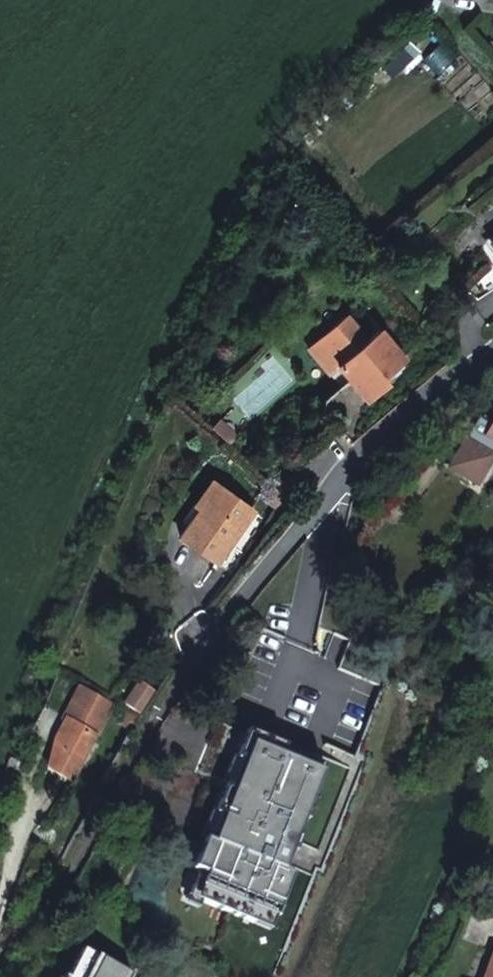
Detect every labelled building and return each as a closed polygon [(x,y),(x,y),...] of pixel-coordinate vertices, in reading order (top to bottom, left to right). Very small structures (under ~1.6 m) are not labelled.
[(330,371),(339,364),(346,358),(357,371),(350,377),(368,399),(390,381),(385,375),(405,358),(381,328),(368,339),(346,314),(308,346),(330,371)] [(346,358),(339,364),(350,377),(357,371),(346,358)] [(449,467),(477,483),(492,455),(492,422),(492,424),(478,416),(449,467)] [(235,434),(219,420),(213,427),(229,441),(235,434)] [(198,510),(215,486),(210,483),(193,506),(198,510)] [(198,510),(178,539),(215,565),(252,513),(215,486),(198,510)] [(138,714),(153,693),(137,681),(122,703),(138,714)] [(94,733),(110,701),(77,684),(61,718),(63,719),(55,734),(47,765),(70,776),(92,732),(94,733)] [(307,784),(317,788),(333,746),(289,730),(273,770),(244,759),(216,834),(288,863),(301,829),(291,825),(307,784)] [(301,829),(317,788),(307,784),(291,825),(301,829)] [(66,976),(129,976),(132,971),(82,946),(66,976)] [(484,976),(492,976),(492,952),(484,976)]
